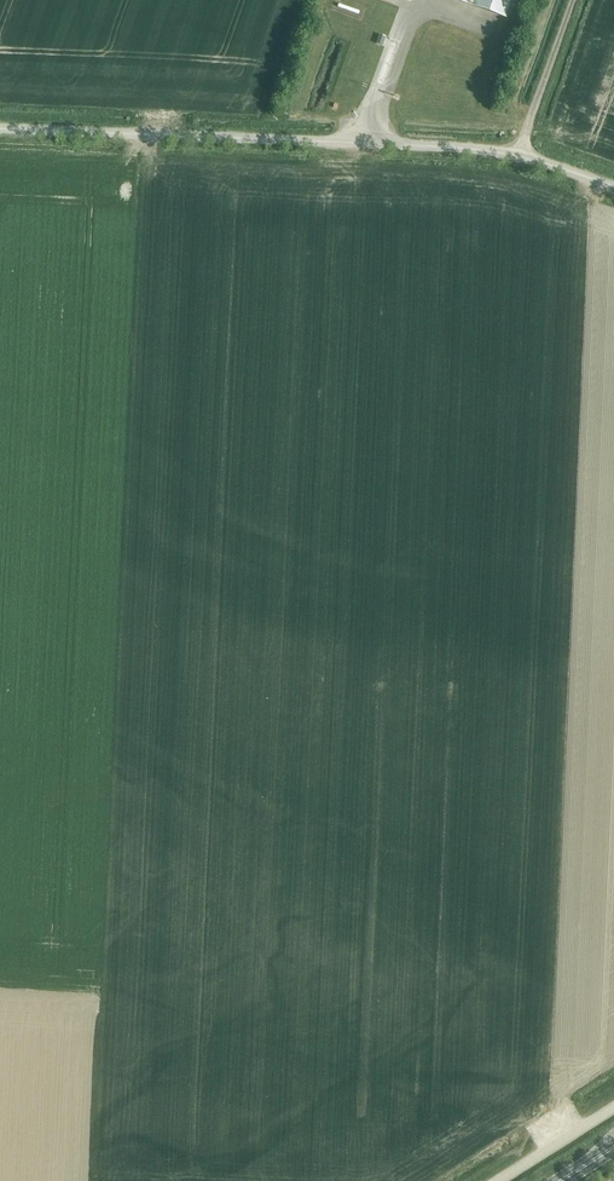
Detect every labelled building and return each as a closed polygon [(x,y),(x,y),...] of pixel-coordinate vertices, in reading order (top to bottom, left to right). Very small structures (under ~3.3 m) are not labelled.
[(419,9),(426,11),(428,0),(422,0),(419,9)] [(506,14),(512,0),(466,0),(506,14)] [(379,35),(376,43),(382,46),(385,37),(379,35)]
